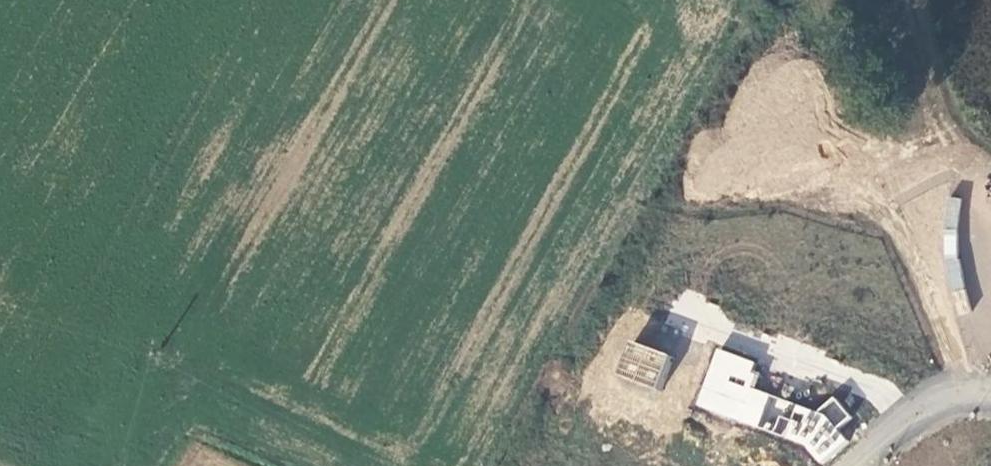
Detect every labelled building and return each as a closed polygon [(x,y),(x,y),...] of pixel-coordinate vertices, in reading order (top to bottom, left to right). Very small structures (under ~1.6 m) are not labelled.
[(616,375),(661,390),(673,356),(627,341),(616,375)] [(821,411),(751,388),(759,362),(713,347),(693,411),(836,456),(851,410),(824,401),(821,411)]
